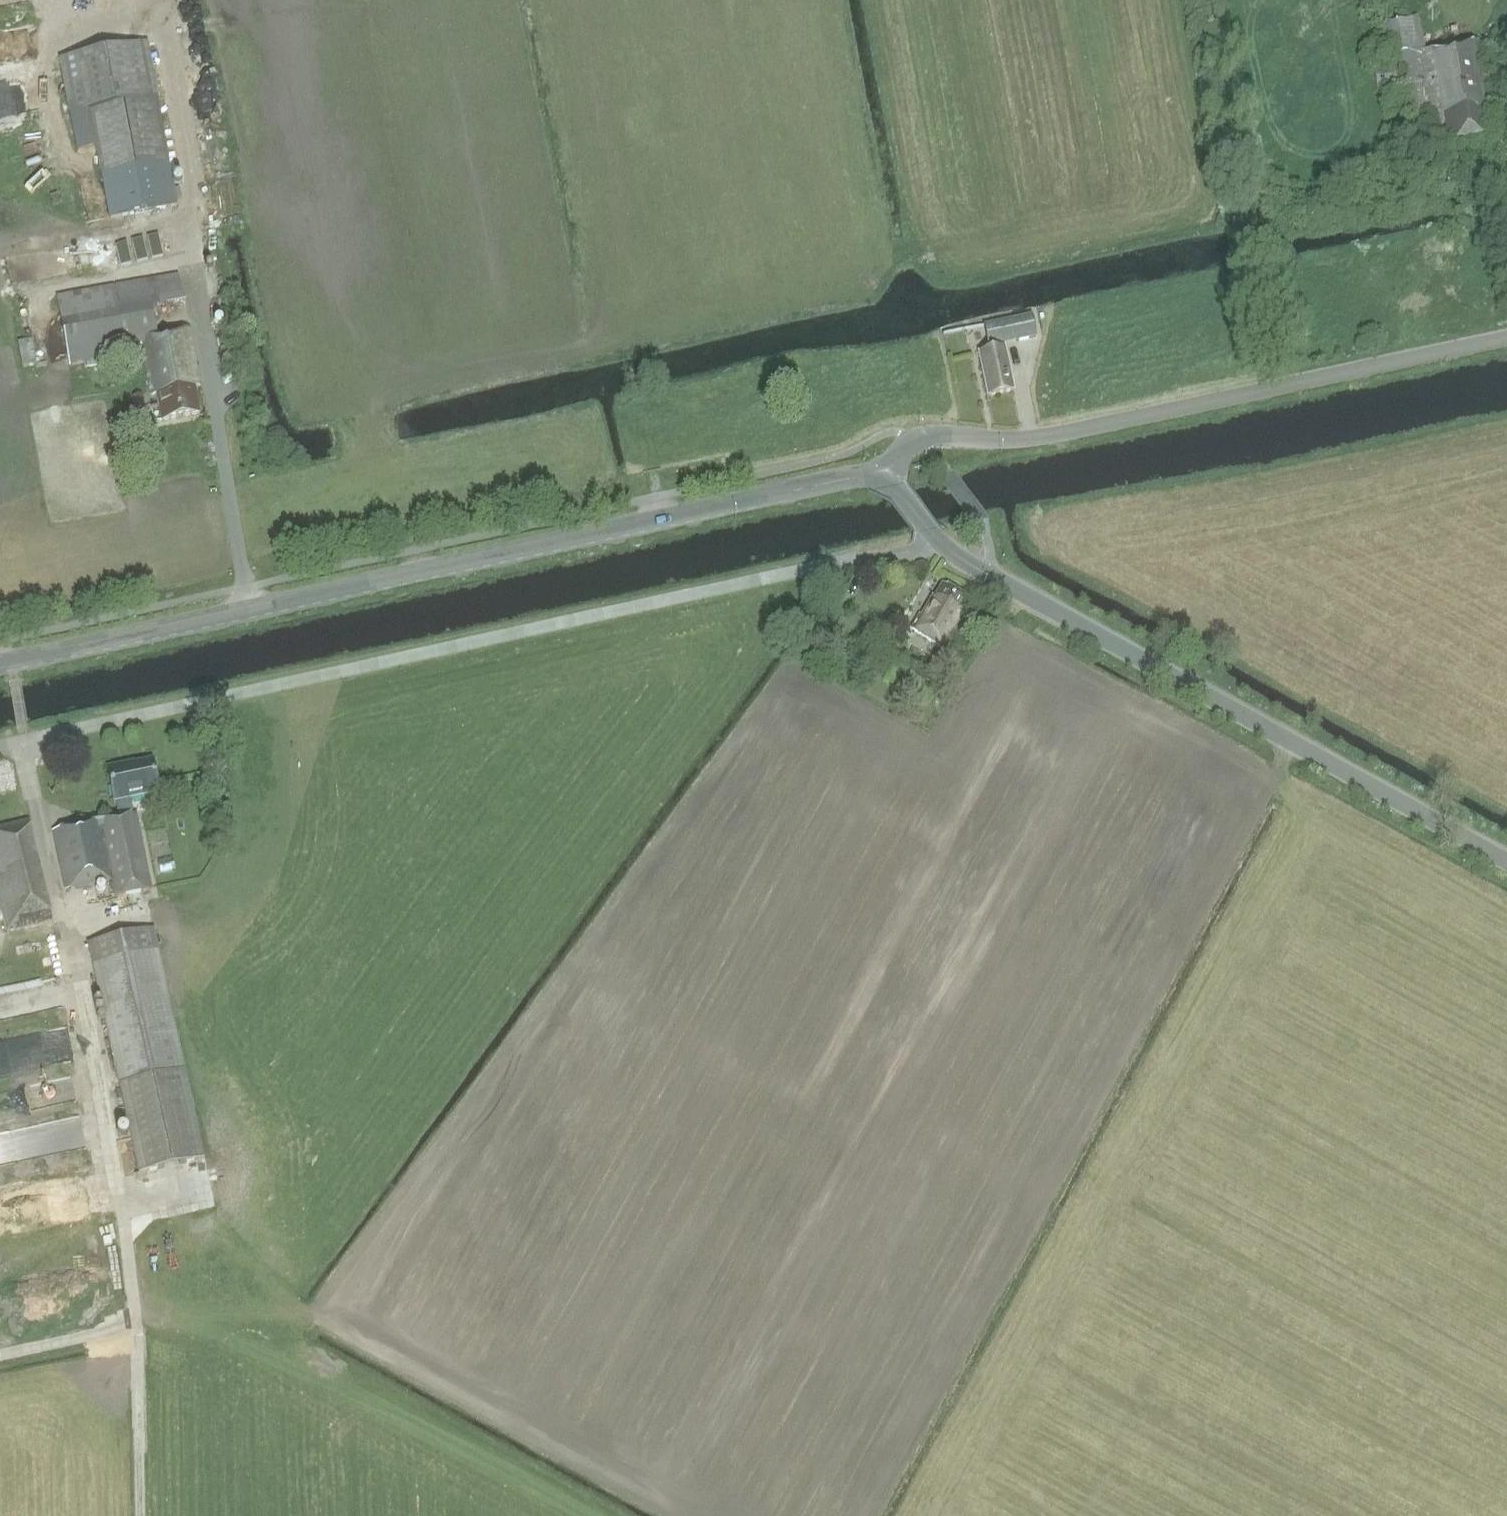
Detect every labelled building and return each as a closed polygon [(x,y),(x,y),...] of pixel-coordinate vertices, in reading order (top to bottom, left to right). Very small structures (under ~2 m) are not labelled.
[(1486,121),(1495,119),(1490,93),(1488,94),(1479,42),(1425,53),(1419,18),(1378,25),(1386,66),(1400,63),(1414,133),(1446,127),(1449,144),(1489,136),(1486,121)] [(148,43),(59,59),(69,113),(89,110),(109,219),(178,206),(158,100),(159,99),(148,43)] [(179,275),(144,282),(56,299),(69,367),(142,352),(151,397),(156,396),(162,422),(200,414),(195,388),(200,387),(188,328),(156,335),(150,307),(184,300),(179,275)] [(1032,315),(984,325),(988,343),(1013,338),(1014,342),(1036,337),(1032,315)] [(221,352),(229,350),(227,338),(218,340),(221,352)] [(19,342),(22,368),(36,366),(32,340),(19,342)] [(988,396),(1014,391),(1004,348),(979,353),(988,396)] [(135,411),(146,409),(143,395),(132,397),(135,411)] [(961,618),(970,603),(942,585),(935,597),(933,596),(921,615),(920,614),(911,629),(946,650),(957,632),(955,631),(962,620),(961,618)] [(159,794),(152,762),(127,767),(127,766),(108,770),(115,803),(116,803),(119,819),(53,832),(66,892),(112,883),(116,900),(152,892),(136,815),(133,816),(130,800),(159,794)] [(53,921),(29,820),(0,827),(0,905),(6,932),(53,921)] [(140,1173),(207,1158),(155,928),(89,943),(140,1173)] [(68,1003),(12,1016),(16,1033),(72,1020),(68,1003)] [(67,1114),(83,1110),(80,1099),(64,1103),(67,1114)]
